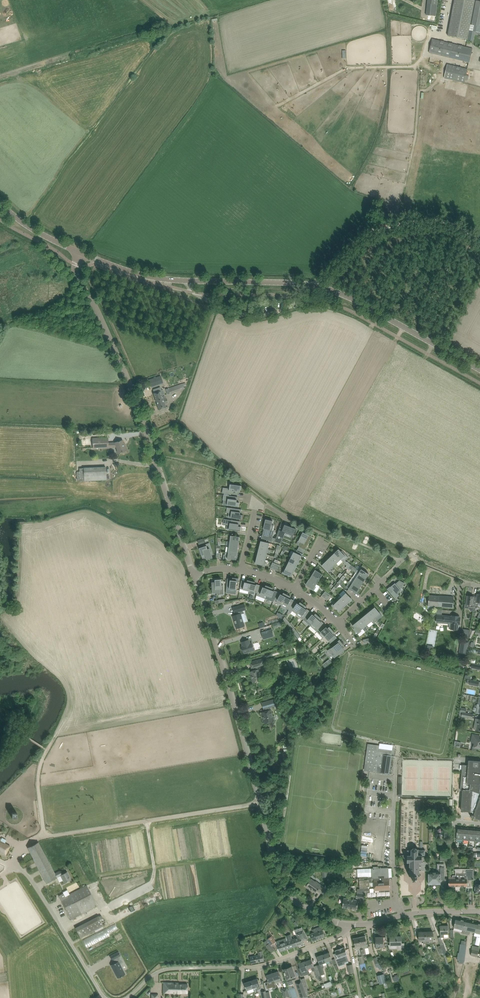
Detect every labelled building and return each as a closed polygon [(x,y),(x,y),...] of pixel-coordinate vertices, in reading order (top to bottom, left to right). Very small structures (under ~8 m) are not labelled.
[(389,11),(397,10),(396,0),(388,0),(389,11)] [(427,15),(436,16),(437,0),(428,0),(428,4),(427,15)] [(447,36),(452,37),(468,40),(474,5),(475,5),(470,31),(479,32),(479,1),(474,0),(454,0),(447,36)] [(432,39),(429,52),(431,53),(434,54),(464,61),(469,62),(473,49),(434,39),(432,39)] [(447,64),(444,78),(465,83),(465,80),(468,80),(469,75),(467,75),(468,69),(447,64)] [(152,388),(163,384),(161,376),(149,380),(152,388)] [(170,393),(181,389),(184,389),(184,387),(187,386),(186,383),(168,389),(170,393)] [(160,387),(153,390),(155,393),(154,393),(156,401),(163,399),(161,395),(164,394),(163,390),(162,391),(160,387)] [(163,399),(156,401),(159,409),(166,407),(164,404),(168,403),(166,398),(163,399)] [(108,443),(108,438),(93,438),(93,448),(116,447),(118,453),(127,450),(125,446),(123,440),(115,443),(108,443)] [(84,481),(107,480),(106,467),(84,468),(84,481)] [(185,475),(182,476),(184,480),(183,480),(186,488),(187,488),(188,491),(189,491),(190,493),(190,492),(195,490),(195,489),(204,486),(203,485),(202,482),(199,483),(194,485),(190,473),(187,474),(185,475)] [(211,478),(211,477),(206,478),(205,475),(204,475),(208,487),(209,487),(210,486),(211,488),(215,487),(212,478),(211,478)] [(223,487),(223,493),(238,495),(239,490),(241,490),(242,486),(230,484),(230,488),(223,487)] [(228,501),(227,505),(239,507),(239,502),(237,502),(237,501),(238,497),(224,495),(223,500),(228,501)] [(241,509),(227,507),(226,512),(231,513),(231,518),(242,519),(243,515),(240,514),(241,509)] [(224,519),(223,524),(230,525),(229,529),(241,531),(241,527),(239,526),(239,525),(239,521),(224,519)] [(262,538),(261,538),(272,541),(273,537),(270,537),(271,530),(272,531),(274,525),(272,525),(273,521),(266,519),(264,529),(265,529),(264,530),(263,535),(265,536),(264,539),(262,538)] [(276,538),(275,541),(282,544),(282,542),(281,542),(285,533),(293,536),(294,535),(296,530),(296,529),(293,527),(292,527),(289,526),(287,525),(287,527),(285,526),(285,525),(284,525),(282,531),(279,530),(276,538)] [(299,547),(305,550),(311,538),(311,537),(309,536),(308,536),(309,535),(303,532),(299,541),(301,542),(299,547)] [(207,560),(213,558),(210,548),(208,549),(207,545),(200,548),(203,558),(206,557),(207,560)] [(339,549),(335,553),(341,559),(343,562),(345,564),(347,562),(345,560),(349,557),(347,555),(344,552),(343,553),(339,549)] [(294,552),(291,557),(299,561),(302,556),(294,552)] [(335,553),(331,557),(337,563),(341,559),(335,553)] [(261,565),(261,566),(265,567),(266,562),(265,562),(266,560),(257,557),(255,563),(261,565)] [(297,566),(299,561),(291,557),(289,562),(297,566)] [(333,567),(337,563),(331,557),(326,561),(333,567)] [(328,571),(333,567),(326,561),(322,565),(328,571)] [(294,571),(297,566),(289,562),(286,567),(294,571)] [(358,570),(356,573),(358,574),(366,579),(369,574),(364,571),(365,570),(361,567),(358,565),(356,568),(358,570)] [(284,569),(282,573),(286,575),(286,574),(292,577),(294,571),(286,567),(285,569),(284,569)] [(315,569),(312,574),(320,579),(323,574),(315,569)] [(317,584),(320,579),(312,574),(309,579),(317,584)] [(363,584),(366,579),(358,574),(355,579),(363,584)] [(228,580),(226,592),(236,593),(236,588),(237,582),(238,582),(239,578),(233,577),(233,579),(233,580),(232,580),(228,579),(228,580)] [(221,579),(215,579),(216,582),(212,582),(213,593),(220,593),(220,589),(222,589),(221,579)] [(315,586),(317,584),(309,579),(306,584),(311,587),(310,589),(314,591),(316,587),(315,586)] [(355,579),(352,583),(360,588),(363,584),(355,579)] [(240,589),(240,592),(248,594),(248,593),(251,581),(248,580),(247,582),(246,582),(242,581),(240,589)] [(395,583),(388,589),(396,600),(398,596),(397,595),(400,593),(399,592),(401,590),(400,589),(402,588),(405,583),(400,580),(400,581),(396,584),(395,583)] [(251,581),(248,593),(254,594),(254,592),(257,593),(260,586),(255,584),(255,582),(251,581)] [(348,584),(346,587),(349,588),(356,593),(360,588),(352,583),(348,581),(347,583),(348,584)] [(265,587),(260,586),(257,593),(257,595),(265,598),(270,586),(266,585),(265,587)] [(273,602),(274,599),(278,592),(273,590),(272,590),(273,588),(270,586),(265,598),(273,602)] [(282,595),(278,592),(274,599),(277,601),(276,602),(281,605),(287,594),(284,592),(283,595),(282,594),(282,595)] [(346,593),(342,597),(348,603),(352,599),(346,593)] [(289,610),(290,608),(294,601),(290,599),(289,598),(291,596),(287,594),(281,605),(281,606),(289,610)] [(453,608),(454,597),(447,597),(447,596),(429,595),(428,605),(433,606),(453,607),(453,608)] [(477,596),(472,595),(472,596),(467,595),(466,604),(470,605),(469,608),(469,609),(470,609),(470,610),(471,611),(472,611),(473,611),(474,608),(475,602),(476,602),(477,596)] [(344,607),(348,603),(342,597),(338,601),(344,607)] [(292,611),(297,614),(304,604),(300,602),(299,604),(298,604),(294,601),(290,608),(289,610),(288,611),(288,612),(289,611),(291,613),(292,611)] [(340,611),(344,607),(338,601),(336,602),(335,602),(332,605),(335,608),(336,607),(340,611)] [(236,615),(233,616),(237,628),(244,626),(243,622),(247,621),(244,613),(241,614),(241,613),(240,611),(246,609),(245,604),(243,605),(233,608),(235,613),(236,612),(236,614),(236,615)] [(307,606),(304,604),(297,614),(296,615),(304,620),(310,612),(306,609),(305,608),(307,606)] [(375,607),(370,611),(376,618),(381,614),(375,607)] [(452,616),(442,615),(442,609),(438,609),(434,615),(438,615),(437,622),(451,624),(451,629),(456,629),(458,630),(458,624),(459,624),(460,617),(459,617),(459,616),(456,616),(456,617),(452,617),(452,616)] [(370,611),(366,614),(372,621),(376,618),(370,611)] [(310,612),(304,620),(310,625),(319,616),(316,613),(314,615),(310,612)] [(372,621),(366,614),(362,618),(367,625),(372,621)] [(320,621),(320,620),(322,619),(319,616),(310,625),(317,631),(324,624),(320,621)] [(362,618),(357,622),(363,629),(365,631),(370,628),(369,627),(367,625),(362,618)] [(363,629),(357,622),(353,625),(356,630),(355,631),(358,634),(362,631),(361,630),(363,629)] [(327,628),(324,624),(317,631),(323,638),(332,629),(330,626),(328,628),(327,628)] [(272,629),(261,633),(263,639),(274,636),(272,629)] [(333,634),(335,632),(332,629),(323,638),(325,636),(331,643),(337,638),(333,634)] [(337,643),(330,649),(333,653),(331,654),(335,658),(339,654),(340,655),(344,652),(343,651),(345,650),(342,646),(344,644),(340,639),(337,642),(337,643)] [(243,646),(242,646),(244,653),(254,650),(252,643),(250,643),(249,640),(242,642),(243,646)] [(460,650),(460,653),(467,654),(467,651),(468,643),(462,642),(461,642),(461,646),(460,650)] [(259,669),(258,667),(265,665),(263,658),(250,662),(252,669),(253,668),(253,671),(250,672),(253,683),(258,681),(258,682),(262,681),(262,680),(259,669)] [(271,710),(270,707),(277,705),(275,699),(262,703),(264,709),(265,709),(265,711),(262,712),(263,717),(264,717),(264,718),(265,723),(270,722),(270,723),(274,722),(274,721),(274,720),(271,710)] [(479,739),(479,736),(473,734),(471,742),(475,743),(474,747),(479,748),(479,739)] [(368,745),(365,762),(375,763),(378,763),(377,772),(389,774),(392,756),(392,755),(392,752),(392,751),(389,750),(387,750),(387,752),(382,751),(378,750),(378,746),(368,745)] [(460,790),(461,790),(464,790),(462,805),(462,811),(471,812),(470,814),(472,814),(471,817),(473,818),(474,818),(475,818),(479,819),(479,820),(479,761),(469,760),(469,761),(468,764),(468,765),(465,765),(463,765),(462,768),(460,790)] [(0,842),(0,852),(6,855),(10,846),(5,843),(7,840),(2,838),(2,839),(0,841),(0,842)] [(55,873),(38,842),(27,848),(46,883),(57,877),(56,877),(60,875),(64,883),(71,879),(67,871),(62,874),(60,871),(55,873)] [(425,870),(425,850),(418,850),(418,849),(416,848),(413,848),(412,849),(411,850),(407,850),(408,862),(410,862),(410,876),(412,876),(412,880),(417,880),(417,875),(420,875),(420,870),(425,870)] [(429,884),(441,884),(441,880),(445,880),(445,866),(440,867),(440,872),(428,872),(429,884)] [(372,869),(358,869),(358,874),(358,877),(368,876),(368,877),(373,877),(374,878),(374,885),(375,890),(380,890),(390,890),(390,888),(389,877),(389,868),(384,868),(372,869)] [(453,877),(449,877),(449,886),(467,886),(467,879),(473,879),(474,879),(473,871),(466,871),(466,873),(456,874),(456,876),(453,876),(453,877)] [(368,879),(359,880),(360,887),(369,886),(369,882),(374,882),(374,878),(373,877),(368,877),(368,878),(367,878),(368,879)] [(309,882),(306,886),(316,893),(317,891),(321,893),(321,892),(324,894),(327,889),(329,887),(326,885),(325,887),(316,881),(315,882),(311,879),(309,882)] [(63,893),(59,896),(71,919),(97,906),(87,885),(65,897),(63,893)] [(357,909),(358,900),(344,898),(343,907),(357,909)] [(99,916),(75,928),(80,938),(104,926),(99,916)] [(475,932),(477,923),(456,918),(454,927),(463,929),(462,933),(469,934),(470,931),(475,932)] [(448,933),(448,925),(440,925),(441,937),(438,938),(441,945),(443,953),(444,956),(447,955),(446,953),(447,952),(444,944),(443,944),(441,937),(444,937),(444,934),(445,934),(446,935),(447,935),(448,934),(448,933)] [(317,931),(316,928),(312,929),(314,932),(310,934),(313,941),(325,937),(323,929),(317,931)] [(297,946),(304,943),(303,941),(308,939),(303,930),(296,932),(298,937),(294,938),(297,946)] [(291,934),(286,936),(287,937),(288,941),(290,948),(297,946),(294,938),(292,939),(291,934)] [(272,935),(267,939),(271,945),(276,941),(272,935)] [(365,936),(360,937),(363,953),(363,954),(363,955),(366,954),(365,948),(368,948),(367,946),(367,945),(367,944),(366,941),(365,936)] [(401,936),(390,937),(391,942),(391,945),(392,944),(392,948),(398,948),(398,949),(401,949),(401,948),(405,948),(405,943),(402,943),(402,941),(401,936)] [(360,937),(354,938),(356,947),(357,950),(359,949),(360,954),(363,953),(360,937)] [(376,949),(380,949),(380,946),(384,946),(384,937),(376,937),(376,949)] [(465,961),(466,941),(460,940),(458,960),(465,961)] [(288,941),(277,944),(280,952),(283,950),(290,948),(288,941)] [(270,943),(266,946),(271,953),(275,950),(270,943)] [(336,953),(334,954),(339,966),(339,965),(344,964),(345,964),(345,962),(348,961),(349,961),(347,955),(348,954),(345,947),(342,948),(338,949),(335,951),(336,953)] [(251,964),(264,961),(263,956),(262,951),(258,952),(259,955),(250,957),(250,959),(251,964)] [(110,956),(112,960),(121,956),(118,952),(110,956)] [(334,963),(332,960),(332,959),(330,952),(323,955),(326,962),(330,961),(331,964),(334,963)] [(321,975),(325,974),(322,968),(324,967),(323,963),(326,962),(323,955),(317,957),(320,964),(317,965),(320,975),(321,975)] [(376,957),(373,958),(375,964),(377,967),(382,965),(381,962),(379,963),(376,957)] [(314,966),(313,964),(311,959),(305,961),(308,969),(311,967),(313,971),(315,972),(316,976),(320,975),(317,965),(314,966)] [(118,961),(111,965),(118,978),(125,974),(123,970),(124,970),(121,963),(120,964),(118,961)] [(305,961),(299,964),(300,968),(299,968),(301,976),(302,976),(302,975),(309,973),(310,974),(308,969),(305,961)] [(286,968),(283,969),(285,974),(288,981),(293,980),(296,979),(294,971),(292,966),(289,967),(286,968)] [(281,977),(279,971),(273,973),(276,983),(283,981),(281,977)] [(273,973),(267,975),(268,980),(269,981),(267,982),(268,985),(267,985),(268,989),(273,987),(273,988),(277,987),(275,983),(276,983),(273,973)] [(386,980),(384,974),(378,976),(380,984),(386,982),(386,980)] [(255,993),(258,992),(258,990),(261,988),(259,983),(258,978),(251,981),(254,990),(254,991),(255,993)] [(254,990),(251,981),(244,983),(247,990),(248,992),(249,993),(254,991),(254,990)] [(187,993),(188,984),(179,984),(179,983),(164,982),(163,993),(187,993)] [(296,983),(301,997),(302,997),(307,996),(306,995),(305,991),(303,986),(302,982),(296,983)] [(290,997),(287,987),(282,989),(285,997),(287,997),(290,997)]
